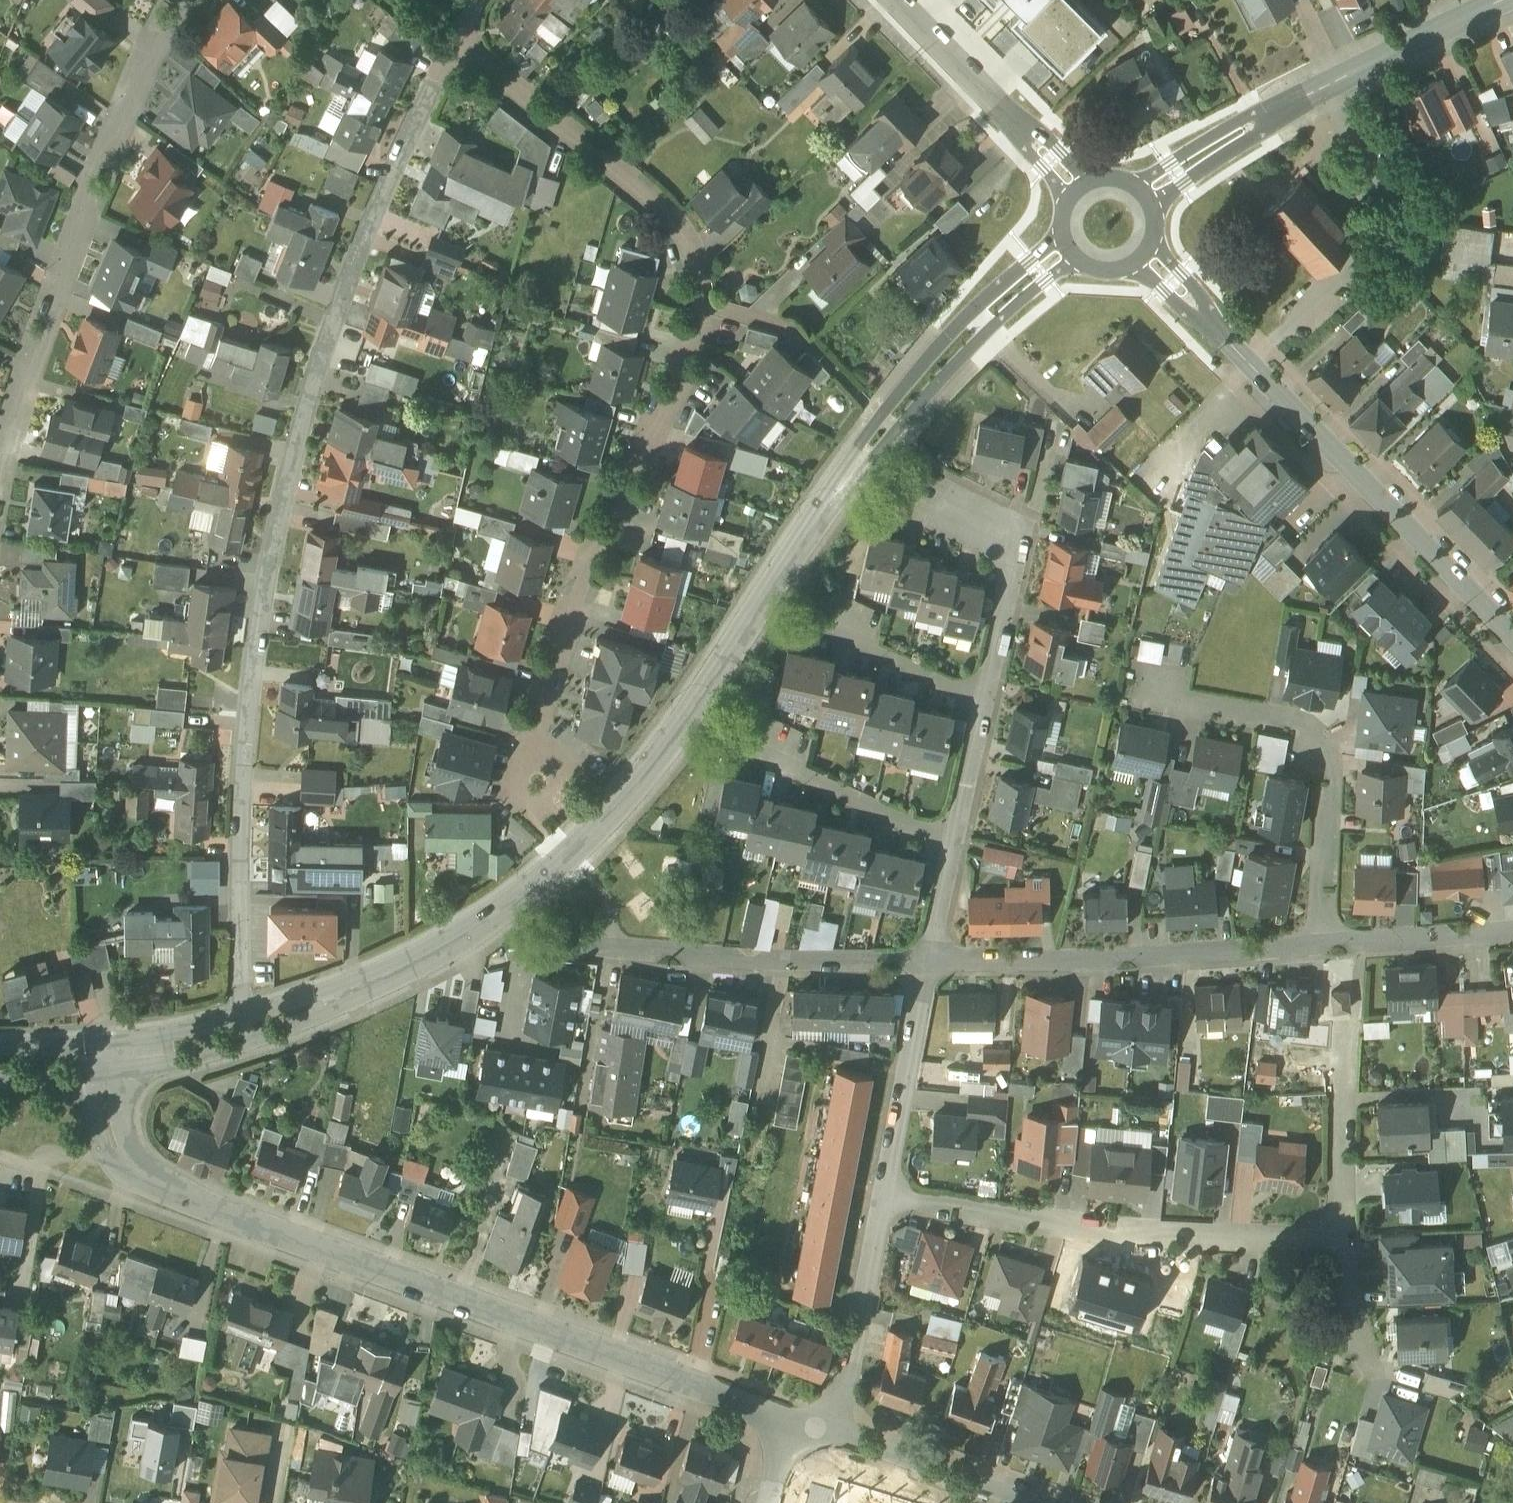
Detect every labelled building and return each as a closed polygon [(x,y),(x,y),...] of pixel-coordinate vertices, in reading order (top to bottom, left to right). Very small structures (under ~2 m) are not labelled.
[(110,0),(74,0),(98,21),(113,2),(110,0)] [(540,0),(515,0),(498,22),(510,31),(508,33),(519,42),(521,40),(522,41),(540,19),(549,8),(540,0)] [(559,4),(557,0),(555,0),(549,8),(564,20),(570,13),(566,10),(559,4)] [(559,4),(566,10),(574,0),(557,0),(559,4)] [(741,15),(745,20),(748,18),(757,9),(760,9),(764,5),(764,3),(766,0),(726,0),(741,15)] [(1022,8),(1014,16),(1026,28),(1021,32),(1049,60),(1054,56),(1066,68),(1107,27),(1079,0),(1013,0),(1022,8)] [(1253,5),(1257,3),(1266,19),(1294,4),(1291,0),(1250,0),(1253,5)] [(297,21),(277,1),(265,14),(285,34),(287,31),(297,21)] [(833,30),(807,2),(772,35),(786,50),(789,47),(801,60),(833,30)] [(253,24),(231,4),(198,38),(227,66),(229,63),(231,62),(235,62),(242,55),(242,50),(254,38),(260,31),(253,24)] [(1162,6),(1146,15),(1151,23),(1166,14),(1162,6)] [(564,20),(549,8),(540,19),(561,35),(570,25),(564,20)] [(114,39),(81,12),(69,26),(74,30),(56,51),(85,75),(114,39)] [(265,14),(263,13),(253,24),(260,31),(254,38),(265,48),(270,53),(287,35),(285,34),(265,14)] [(1151,23),(1148,25),(1158,42),(1176,31),(1166,14),(1151,23)] [(741,15),(718,37),(734,54),(736,52),(759,30),(748,18),(745,20),(741,15)] [(297,21),(287,31),(295,39),(305,28),(297,21)] [(422,39),(400,21),(388,37),(410,54),(422,39)] [(759,30),(736,52),(748,64),(770,42),(759,30)] [(254,38),(242,50),(242,55),(235,62),(231,62),(229,63),(241,74),(265,48),(254,38)] [(849,48),(818,78),(829,89),(811,107),(831,127),(880,79),(866,65),(866,64),(849,48)] [(410,63),(381,49),(369,75),(366,74),(367,72),(344,61),(336,75),(391,101),(392,101),(392,100),(410,63)] [(1501,55),(1512,78),(1512,49),(1501,55)] [(527,53),(516,66),(526,75),(537,62),(527,53)] [(1151,72),(1140,53),(1108,71),(1120,91),(1119,91),(1127,106),(1125,107),(1124,110),(1131,121),(1134,122),(1136,121),(1137,122),(1170,103),(1152,72),(1151,72)] [(344,61),(329,54),(322,68),(325,70),(336,75),(344,61)] [(66,77),(39,56),(27,75),(56,93),(66,77)] [(221,77),(203,60),(192,75),(211,90),(221,77)] [(325,70),(317,87),(328,92),(331,87),(336,75),(325,70)] [(192,75),(191,75),(159,119),(192,143),(210,119),(219,126),(233,107),(211,90),(192,75)] [(391,101),(336,75),(331,87),(358,100),(353,110),(347,107),(334,133),(368,150),(391,102),(391,101)] [(803,76),(777,101),(789,113),(815,88),(803,76)] [(1438,81),(1404,98),(1416,123),(1414,128),(1417,134),(1422,135),(1428,133),(1430,128),(1449,118),(1455,115),(1446,97),(1438,81)] [(1476,118),(1462,89),(1446,97),(1455,115),(1449,118),(1454,129),(1476,118)] [(83,118),(46,94),(18,136),(55,161),(56,160),(54,158),(71,133),(73,134),(83,118)] [(1505,95),(1482,102),(1492,123),(1510,117),(1505,95)] [(897,96),(875,118),(876,120),(856,140),(875,160),(896,140),(901,145),(924,123),(897,96)] [(528,126),(500,104),(487,121),(515,143),(528,126)] [(699,108),(687,119),(705,140),(718,129),(699,108)] [(512,173),(470,154),(474,144),(446,131),(432,162),(510,197),(521,201),(531,170),(516,163),(512,173)] [(330,143),(307,133),(302,146),(324,156),(330,143)] [(940,139),(915,163),(918,166),(902,181),(926,206),(942,190),(945,193),(970,169),(940,139)] [(188,170),(158,148),(148,161),(150,162),(152,159),(180,180),(188,170)] [(180,180),(152,159),(150,162),(140,176),(147,181),(132,202),(163,225),(169,217),(171,218),(172,217),(170,216),(184,197),(186,198),(187,197),(185,196),(191,188),(180,180)] [(432,162),(410,211),(444,226),(444,225),(439,223),(448,203),(475,215),(479,205),(502,215),(510,197),(432,162)] [(358,173),(336,163),(333,170),(344,175),(355,180),(358,173)] [(878,168),(851,193),(858,201),(874,186),(872,184),(883,174),(878,168)] [(6,170),(0,186),(0,195),(16,201),(6,227),(5,228),(22,235),(36,240),(55,190),(6,170)] [(723,171),(694,199),(721,226),(735,212),(750,198),(747,195),(723,171)] [(355,180),(344,175),(338,189),(349,194),(355,180)] [(1324,201),(1302,177),(1281,196),(1263,213),(1318,272),(1356,236),(1324,201)] [(750,198),(735,212),(748,225),(773,200),(758,184),(747,195),(750,198)] [(858,201),(845,214),(854,223),(883,195),(874,186),(858,201)] [(279,202),(264,196),(259,208),(274,214),(279,202)] [(959,199),(935,220),(946,232),(969,211),(959,199)] [(339,215),(311,203),(307,214),(279,202),(274,214),(331,237),(339,215)] [(331,237),(274,214),(266,233),(290,243),(278,272),(311,285),(331,237)] [(854,223),(845,214),(824,235),(834,245),(841,238),(851,248),(865,234),(854,223)] [(1494,229),(1460,224),(1444,237),(1441,257),(1479,261),(1490,262),(1494,229)] [(0,225),(0,244),(15,253),(22,235),(5,228),(6,227),(0,225)] [(177,247),(149,235),(143,251),(151,255),(146,267),(165,275),(177,247)] [(935,236),(900,268),(926,297),(962,265),(935,236)] [(464,249),(434,237),(428,252),(458,264),(464,249)] [(834,245),(807,272),(832,297),(866,264),(851,248),(841,238),(834,245)] [(143,251),(119,242),(117,248),(112,246),(100,274),(105,276),(107,281),(113,284),(118,282),(128,286),(134,285),(140,271),(144,273),(146,267),(151,255),(143,251)] [(660,256),(622,245),(617,265),(654,275),(660,256)] [(263,260),(243,251),(235,272),(255,280),(263,260)] [(458,264),(428,252),(422,267),(452,278),(458,264)] [(1479,261),(1442,257),(1440,274),(1477,278),(1479,261)] [(0,261),(0,314),(23,274),(0,261)] [(1495,262),(1493,280),(1491,298),(1512,301),(1512,264),(1495,262)] [(388,265),(373,308),(373,309),(425,327),(429,315),(412,309),(423,279),(411,275),(412,273),(388,265)] [(654,275),(617,265),(606,289),(647,300),(654,275)] [(647,300),(606,289),(603,315),(619,319),(640,325),(647,300)] [(1491,298),(1485,346),(1512,349),(1512,301),(1491,298)] [(456,316),(432,307),(429,315),(425,327),(449,335),(456,316)] [(1359,308),(1343,324),(1351,332),(1368,316),(1359,308)] [(425,327),(373,309),(365,331),(394,341),(398,330),(420,339),(418,345),(443,354),(449,335),(425,327)] [(225,324),(190,313),(180,336),(192,341),(210,348),(216,350),(217,350),(221,336),(225,324)] [(619,319),(603,315),(600,326),(616,331),(619,319)] [(163,329),(130,316),(123,331),(157,344),(163,329)] [(119,331),(87,319),(81,334),(79,333),(74,346),(76,347),(70,363),(102,375),(119,331)] [(470,321),(464,338),(477,343),(483,326),(470,321)] [(600,326),(597,326),(594,338),(605,341),(609,342),(608,346),(633,353),(638,337),(616,331),(600,326)] [(778,334),(748,326),(745,340),(770,347),(773,344),(775,346),(778,334)] [(1127,330),(1101,356),(1089,368),(1090,369),(1084,374),(1103,393),(1121,376),(1131,387),(1133,388),(1159,363),(1127,330)] [(260,348),(221,336),(217,350),(231,356),(284,372),(291,349),(262,340),(260,348)] [(1356,336),(1335,356),(1333,353),(1308,378),(1335,406),(1359,382),(1362,385),(1383,364),(1356,336)] [(1419,338),(1401,356),(1409,365),(1423,351),(1424,352),(1428,348),(1419,338)] [(210,348),(192,341),(186,356),(204,363),(210,348)] [(609,342),(605,341),(593,385),(630,395),(641,355),(633,353),(608,346),(609,342)] [(770,347),(742,383),(773,408),(773,409),(777,412),(780,414),(793,397),(791,395),(809,374),(809,373),(795,362),(775,346),(773,344),(770,347)] [(284,372),(231,356),(217,350),(216,350),(211,366),(231,374),(246,379),(247,374),(252,375),(248,386),(277,395),(284,372)] [(808,350),(795,362),(809,373),(809,374),(818,384),(830,373),(808,350)] [(1409,365),(1380,393),(1392,406),(1421,379),(1429,371),(1435,364),(1424,352),(1423,351),(1409,365)] [(1445,388),(1429,371),(1421,379),(1431,389),(1431,390),(1437,396),(1445,388)] [(1121,376),(1103,393),(1113,403),(1118,399),(1131,387),(1121,376)] [(390,387),(365,379),(358,407),(376,412),(378,404),(384,405),(390,387)] [(741,383),(736,379),(709,412),(734,433),(740,426),(755,439),(777,412),(773,409),(773,408),(742,383),(741,383)] [(1421,379),(1392,406),(1406,420),(1416,410),(1413,407),(1431,390),(1431,389),(1421,379)] [(1378,392),(1351,418),(1349,420),(1363,434),(1392,406),(1380,393),(1378,392)] [(612,403),(587,396),(584,407),(608,414),(612,403)] [(113,411),(68,400),(64,417),(54,415),(45,450),(87,461),(94,436),(105,439),(113,411)] [(1481,400),(1492,429),(1512,433),(1512,407),(1505,405),(1481,400)] [(148,407),(127,402),(123,415),(145,421),(148,407)] [(584,407),(564,402),(559,420),(569,423),(562,449),(595,459),(608,414),(584,407)] [(1117,403),(1089,431),(1105,448),(1134,421),(1117,403)] [(1392,406),(1363,434),(1377,449),(1406,420),(1392,406)] [(376,419),(340,410),(331,441),(368,451),(373,432),(376,419)] [(1439,420),(1405,455),(1416,465),(1414,467),(1430,483),(1431,482),(1427,478),(1438,467),(1442,471),(1443,470),(1442,469),(1465,446),(1439,420)] [(1045,427),(1023,422),(1021,432),(1022,432),(1017,463),(1036,467),(1045,427)] [(1000,428),(980,423),(972,460),(974,461),(974,460),(986,462),(986,463),(1016,469),(1017,463),(1022,432),(1021,432),(1020,437),(999,432),(1000,428)] [(1201,451),(1184,490),(1190,492),(1155,588),(1195,605),(1211,568),(1241,581),(1260,537),(1267,540),(1278,529),(1262,513),(1273,503),(1277,507),(1289,495),(1292,498),(1306,484),(1275,454),(1280,450),(1257,426),(1221,463),(1205,447),(1201,451)] [(424,446),(373,432),(368,451),(385,456),(418,464),(419,464),(424,446)] [(1495,436),(1468,462),(1479,472),(1491,460),(1501,451),(1495,436)] [(331,441),(328,454),(323,456),(326,461),(324,469),(319,471),(322,475),(320,483),(350,491),(355,473),(369,477),(372,468),(376,466),(381,467),(380,472),(379,472),(379,473),(414,483),(419,464),(418,464),(385,456),(368,451),(331,441)] [(262,452),(227,444),(222,467),(225,475),(223,486),(217,485),(218,480),(178,470),(174,487),(196,492),(250,505),(255,482),(260,479),(261,473),(258,468),(262,452)] [(723,456),(687,446),(677,482),(677,483),(717,494),(713,493),(723,456)] [(540,455),(511,447),(506,464),(534,472),(535,472),(536,469),(540,455)] [(765,454),(739,447),(735,461),(743,463),(742,468),(759,473),(765,454)] [(123,461),(99,457),(94,475),(118,479),(123,461)] [(1097,463),(1069,457),(1066,472),(1068,474),(1058,519),(1092,526),(1100,487),(1105,488),(1106,482),(1093,479),(1097,463)] [(1438,511),(1489,564),(1512,541),(1512,537),(1482,505),(1502,485),(1497,480),(1503,474),(1491,460),(1479,472),(1464,486),(1463,486),(1438,511)] [(578,481),(536,469),(535,472),(534,472),(523,511),(566,523),(578,481)] [(89,475),(62,470),(60,487),(87,491),(89,475)] [(717,494),(677,483),(677,482),(671,481),(660,519),(706,532),(712,511),(708,510),(713,495),(717,496),(717,494)] [(60,487),(35,483),(35,485),(28,528),(28,529),(28,530),(29,531),(30,531),(68,537),(68,535),(72,505),(84,507),(87,491),(60,487)] [(162,486),(159,502),(168,504),(172,487),(162,486)] [(174,487),(172,487),(168,504),(193,510),(194,505),(193,505),(196,492),(174,487)] [(250,505),(196,492),(193,505),(194,505),(218,510),(216,520),(215,520),(210,543),(240,550),(250,505)] [(380,505),(348,497),(343,512),(372,519),(376,520),(380,505)] [(343,512),(336,511),(333,525),(369,533),(372,519),(343,512)] [(516,521),(484,512),(478,530),(510,539),(512,532),(513,533),(516,521)] [(417,530),(397,527),(395,535),(415,539),(417,530)] [(744,535),(713,527),(708,546),(732,553),(738,554),(744,535)] [(889,535),(871,530),(869,539),(862,571),(860,580),(892,587),(896,571),(902,541),(903,539),(889,536),(889,535)] [(1338,530),(1306,562),(1335,590),(1366,559),(1338,530)] [(513,533),(512,532),(510,539),(499,577),(538,588),(550,543),(513,533)] [(686,541),(657,533),(655,539),(663,546),(661,556),(680,561),(686,541)] [(1281,533),(1262,552),(1263,552),(1276,566),(1281,561),(1295,547),(1281,533)] [(339,541),(308,535),(301,572),(381,586),(384,568),(385,568),(359,563),(358,570),(334,565),(339,541)] [(869,539),(852,535),(842,549),(838,566),(862,571),(869,539)] [(1129,546),(1103,540),(1100,554),(1126,560),(1129,546)] [(916,544),(902,541),(896,571),(909,574),(914,553),(916,544)] [(1086,549),(1054,542),(1043,592),(1075,599),(1075,598),(1096,603),(1101,581),(1080,577),(1086,549)] [(732,553),(708,546),(705,558),(729,564),(732,553)] [(909,574),(896,571),(892,587),(889,599),(918,605),(924,579),(929,556),(914,553),(909,574)] [(680,566),(641,555),(635,579),(673,590),(680,566)] [(943,558),(929,555),(929,556),(924,579),(938,582),(941,567),(943,558)] [(57,562),(46,561),(46,563),(46,570),(24,569),(23,592),(44,593),(43,612),(78,614),(79,595),(73,595),(74,563),(57,562)] [(191,566),(156,561),(153,585),(188,590),(191,566)] [(1300,579),(1281,561),(1276,566),(1269,573),(1287,592),(1300,579)] [(938,582),(924,579),(918,605),(917,613),(945,620),(950,599),(956,571),(941,567),(938,582)] [(396,570),(384,568),(381,586),(393,588),(396,570)] [(970,572),(957,569),(956,571),(950,599),(964,602),(968,582),(970,572)] [(381,586),(301,572),(292,624),(326,630),(331,603),(333,591),(338,591),(353,594),(352,601),(377,606),(381,586)] [(1287,592),(1269,573),(1262,580),(1281,598),(1287,592)] [(1397,594),(1380,578),(1354,605),(1405,657),(1424,638),(1416,630),(1429,618),(1401,590),(1397,594)] [(635,579),(625,612),(635,615),(656,621),(664,623),(673,590),(635,579)] [(498,589),(469,581),(462,604),(485,610),(488,603),(494,604),(498,589)] [(964,602),(950,599),(945,620),(944,628),(959,631),(962,632),(963,626),(973,628),(971,634),(973,634),(984,585),(968,582),(964,602)] [(233,588),(195,583),(190,618),(150,613),(148,631),(158,633),(170,634),(195,637),(225,640),(233,588)] [(393,588),(381,586),(377,606),(389,608),(393,588)] [(494,604),(488,603),(485,610),(482,623),(491,626),(486,646),(517,655),(528,614),(494,604)] [(656,621),(635,615),(630,631),(651,637),(656,621)] [(1106,623),(1082,618),(1077,639),(1101,644),(1106,623)] [(664,623),(656,621),(651,637),(666,641),(671,625),(664,623)] [(73,627),(38,624),(37,637),(56,638),(56,640),(72,641),(73,627)] [(1067,631),(1036,624),(1027,663),(1057,669),(1055,675),(1073,679),(1078,655),(1062,651),(1067,631)] [(1298,627),(1282,624),(1276,660),(1291,662),(1293,648),(1294,648),(1298,627)] [(973,628),(963,626),(962,632),(959,631),(957,643),(970,646),(973,634),(971,634),(973,628)] [(365,632),(335,628),(333,643),(364,647),(365,632)] [(158,633),(130,631),(128,643),(157,645),(158,633)] [(195,637),(170,634),(169,646),(194,649),(195,637)] [(37,637),(12,635),(9,675),(34,677),(35,671),(53,673),(56,640),(56,638),(37,637)] [(225,640),(195,637),(194,649),(192,661),(222,665),(225,640)] [(624,644),(601,637),(600,639),(603,640),(600,651),(597,650),(597,652),(590,678),(589,680),(591,680),(588,691),(586,691),(582,706),(581,706),(581,708),(582,709),(581,715),(582,715),(579,726),(576,725),(576,727),(618,739),(622,725),(624,725),(632,698),(630,697),(632,692),(647,696),(647,694),(645,694),(649,680),(651,680),(658,656),(643,652),(644,650),(634,647),(633,646),(633,647),(625,644),(624,644)] [(469,653),(434,643),(432,656),(460,664),(460,663),(466,665),(469,653)] [(1294,648),(1293,648),(1291,662),(1285,694),(1296,696),(1297,696),(1309,698),(1317,652),(1294,648)] [(832,660),(788,650),(778,696),(820,706),(821,702),(822,702),(829,669),(830,670),(832,660)] [(1341,657),(1317,652),(1309,698),(1320,700),(1320,701),(1321,701),(1322,700),(1332,702),(1341,657)] [(781,662),(768,658),(761,668),(773,672),(781,662)] [(1471,660),(1444,687),(1472,716),(1499,690),(1471,660)] [(466,665),(460,663),(460,664),(454,685),(504,700),(510,677),(466,665)] [(830,670),(829,669),(822,702),(821,702),(820,706),(818,716),(861,725),(862,721),(870,688),(872,679),(830,670)] [(314,687),(284,684),(281,708),(311,711),(312,699),(314,687)] [(504,700),(454,685),(448,706),(448,707),(453,709),(498,722),(504,700)] [(870,688),(862,721),(859,735),(888,742),(898,695),(870,688)] [(1413,699),(1366,692),(1363,716),(1410,723),(1413,699)] [(913,698),(898,695),(888,742),(901,745),(899,754),(914,758),(924,711),(911,708),(913,698)] [(50,700),(29,699),(28,711),(50,712),(50,700)] [(337,701),(312,699),(311,711),(336,714),(337,701)] [(64,701),(50,700),(50,712),(64,712),(64,701)] [(448,706),(425,700),(423,713),(450,720),(453,709),(448,707),(448,706)] [(353,703),(337,701),(336,714),(352,715),(353,703)] [(185,710),(135,706),(134,722),(184,726),(185,710)] [(311,711),(281,708),(280,708),(278,732),(309,736),(310,724),(321,725),(321,730),(344,732),(343,739),(358,740),(360,727),(360,715),(352,715),(336,714),(311,711)] [(1048,716),(1017,709),(1009,744),(1040,751),(1048,716)] [(28,711),(10,711),(9,738),(65,741),(66,713),(64,712),(50,712),(28,711)] [(953,717),(924,711),(914,758),(943,764),(953,717)] [(388,718),(360,715),(360,727),(388,729),(388,718)] [(1410,723),(1363,716),(1359,740),(1384,743),(1407,746),(1410,723)] [(1462,717),(1433,731),(1440,745),(1468,731),(1462,717)] [(1144,728),(1123,724),(1114,762),(1158,771),(1167,733),(1165,733),(1165,736),(1143,731),(1144,728)] [(1492,736),(1496,746),(1468,761),(1477,779),(1478,780),(1505,766),(1507,772),(1512,769),(1512,725),(1492,736)] [(65,741),(9,738),(8,766),(45,767),(64,768),(64,767),(65,741)] [(1239,748),(1214,742),(1214,744),(1200,741),(1200,739),(1198,738),(1191,770),(1190,775),(1200,777),(1231,784),(1239,748)] [(489,750),(436,739),(430,762),(425,782),(480,790),(484,769),(489,750)] [(1359,740),(1357,740),(1355,755),(1372,758),(1374,747),(1383,749),(1384,743),(1359,740)] [(1383,749),(1374,747),(1372,758),(1382,759),(1383,749)] [(213,760),(181,759),(181,770),(180,784),(211,786),(213,760)] [(1426,766),(1393,761),(1391,774),(1402,775),(1401,790),(1424,791),(1426,766)] [(158,765),(134,763),(133,780),(156,782),(180,784),(181,770),(158,769),(158,765)] [(1093,768),(1069,763),(1066,778),(1090,783),(1093,768)] [(1191,770),(1173,766),(1170,780),(1165,799),(1194,806),(1200,777),(1190,775),(1191,770)] [(81,767),(64,767),(64,768),(45,767),(44,780),(61,780),(80,780),(81,767)] [(335,771),(305,769),(304,785),(334,787),(335,771)] [(1257,824),(1293,830),(1301,777),(1265,771),(1257,824)] [(1391,774),(1382,774),(1382,772),(1362,771),(1360,809),(1387,810),(1390,813),(1398,814),(1403,808),(1403,801),(1401,798),(1401,790),(1402,775),(1391,774)] [(725,777),(709,774),(702,810),(718,813),(725,777)] [(745,779),(726,775),(725,777),(718,813),(717,815),(750,822),(757,794),(759,782),(758,782),(757,783),(744,780),(745,779)] [(1170,780),(1152,776),(1144,809),(1162,813),(1165,799),(1170,780)] [(1033,784),(1002,777),(996,800),(993,800),(990,814),(993,815),(993,817),(1024,824),(1030,798),(1057,804),(1060,791),(1052,790),(1032,785),(1033,784)] [(1081,783),(1055,778),(1052,790),(1060,791),(1078,795),(1081,783)] [(1477,779),(1467,781),(1469,789),(1479,787),(1478,780),(1477,779)] [(80,780),(61,780),(61,798),(69,798),(81,798),(82,780),(80,780)] [(97,780),(82,780),(81,798),(95,798),(97,780)] [(1499,785),(1502,796),(1512,794),(1512,780),(1499,785)] [(180,784),(156,782),(155,794),(179,796),(180,784)] [(211,786),(180,784),(179,796),(177,834),(208,836),(211,786)] [(334,787),(304,785),(303,800),(333,802),(334,787)] [(148,789),(128,788),(127,813),(147,815),(148,789)] [(1078,795),(1060,791),(1057,804),(1075,808),(1078,795)] [(773,798),(757,794),(750,822),(747,839),(778,846),(787,803),(773,800),(773,798)] [(1499,797),(1504,819),(1512,817),(1512,794),(1502,796),(1499,797)] [(61,798),(23,797),(22,835),(68,836),(69,798),(61,798)] [(431,800),(408,800),(408,813),(428,813),(428,812),(431,812),(431,800)] [(816,809),(787,803),(778,846),(777,850),(805,856),(816,809)] [(303,807),(272,807),(272,858),(342,860),(342,858),(342,845),(327,845),(326,847),(302,847),(303,807)] [(431,812),(428,812),(428,813),(428,846),(462,846),(462,865),(460,865),(460,866),(486,867),(487,850),(487,847),(489,847),(489,814),(431,812)] [(841,829),(813,822),(805,856),(802,869),(830,876),(841,829)] [(869,835),(841,829),(831,876),(859,882),(866,847),(869,835)] [(1266,841),(1238,836),(1235,849),(1236,849),(1235,850),(1248,852),(1248,851),(1263,854),(1266,841)] [(1023,853),(986,844),(983,856),(1021,864),(1023,853)] [(362,846),(342,845),(342,858),(343,858),(362,858),(362,846)] [(1235,849),(1221,846),(1216,875),(1230,878),(1235,850),(1236,849),(1235,849)] [(894,854),(866,847),(859,882),(856,894),(884,901),(894,854)] [(1152,851),(1136,848),(1133,862),(1149,865),(1152,851)] [(505,851),(487,850),(486,867),(489,867),(489,874),(498,874),(514,861),(505,851)] [(1263,854),(1248,851),(1248,852),(1245,868),(1250,869),(1244,902),(1283,909),(1293,859),(1263,854)] [(923,860),(894,854),(884,901),(913,907),(923,860)] [(342,860),(272,858),(271,883),(344,884),(343,858),(342,858),(342,860)] [(362,858),(343,858),(344,884),(362,885),(362,858)] [(1480,863),(1433,867),(1434,894),(1482,891),(1480,863)] [(1392,868),(1356,867),(1354,907),(1388,908),(1390,908),(1392,868)] [(1028,877),(1028,886),(1008,887),(1008,896),(1009,897),(1009,896),(1009,928),(1040,928),(1039,898),(1048,898),(1047,877),(1028,877)] [(1211,880),(1165,884),(1168,924),(1214,920),(1211,880)] [(1503,884),(1506,903),(1512,902),(1512,882),(1503,884)] [(1116,893),(1116,886),(1101,886),(1101,894),(1085,894),(1083,894),(1083,896),(1084,924),(1084,925),(1084,927),(1086,927),(1086,926),(1101,926),(1101,928),(1112,927),(1112,926),(1126,925),(1128,925),(1128,923),(1127,895),(1128,895),(1127,893),(1126,893),(1125,893),(1116,893)] [(979,897),(971,897),(971,927),(986,927),(987,929),(1009,928),(1009,896),(1009,897),(1008,896),(979,897)] [(824,903),(810,900),(804,925),(819,929),(820,925),(824,903)] [(207,907),(177,907),(177,919),(177,931),(208,931),(207,907)] [(331,907),(267,907),(267,944),(331,944),(331,907)] [(153,913),(128,913),(128,932),(177,931),(177,919),(153,919),(153,913)] [(177,931),(128,932),(128,952),(153,952),(153,945),(177,944),(178,944),(177,931)] [(208,931),(177,931),(178,944),(177,944),(177,975),(209,975),(208,931)] [(107,942),(85,946),(91,972),(112,967),(107,942)] [(85,946),(71,950),(76,975),(91,972),(85,946)] [(47,960),(23,966),(24,970),(27,982),(51,975),(47,960)] [(1500,964),(1502,983),(1512,982),(1512,963),(1500,964)] [(1434,966),(1418,967),(1400,968),(1400,966),(1398,966),(1398,968),(1388,968),(1390,1006),(1391,1006),(1412,1005),(1435,1004),(1436,1004),(1436,994),(1434,966)] [(24,970),(3,976),(13,1012),(34,1006),(27,982),(24,970)] [(51,975),(27,982),(34,1006),(37,1016),(53,1012),(53,1010),(78,1003),(69,971),(51,975)] [(686,987),(622,974),(614,1013),(642,1019),(678,1026),(686,987)] [(581,984),(536,975),(532,1001),(577,1009),(581,984)] [(1306,979),(1266,982),(1269,1014),(1308,1011),(1306,979)] [(1221,987),(1196,988),(1197,1024),(1223,1022),(1223,1026),(1241,1025),(1239,985),(1221,986),(1221,987)] [(830,989),(795,988),(793,1020),(828,1022),(830,989)] [(1490,990),(1490,988),(1464,990),(1464,1014),(1510,1010),(1509,988),(1490,990)] [(851,990),(830,989),(828,1022),(850,1023),(851,990)] [(1348,989),(1332,991),(1335,1010),(1350,1008),(1348,989)] [(729,993),(711,990),(702,1031),(723,1035),(724,1030),(751,1034),(758,1000),(729,995),(729,993)] [(873,991),(851,990),(850,1023),(871,1024),(873,991)] [(1464,990),(1445,991),(1445,993),(1436,994),(1436,1004),(1435,1004),(1435,1006),(1441,1006),(1441,1015),(1464,1014),(1464,990)] [(895,992),(873,991),(871,1024),(893,1025),(895,992)] [(993,994),(951,993),(951,1026),(993,1026),(993,994)] [(1070,998),(1030,994),(1025,1045),(1064,1049),(1065,1049),(1067,1033),(1070,998)] [(1168,994),(1167,1004),(1102,998),(1097,1047),(1163,1053),(1167,1014),(1180,1015),(1182,996),(1168,994)] [(577,1009),(532,1001),(527,1027),(572,1035),(577,1009)] [(1412,1005),(1391,1006),(1391,1014),(1412,1013),(1412,1005)] [(642,1019),(614,1013),(611,1027),(602,1025),(590,1104),(634,1111),(646,1032),(640,1031),(642,1019)] [(1441,1015),(1440,1015),(1441,1035),(1464,1034),(1464,1014),(1441,1015)] [(422,1016),(416,1051),(451,1056),(456,1021),(422,1016)] [(689,1035),(675,1032),(666,1077),(680,1080),(682,1068),(687,1041),(689,1035)] [(1086,1035),(1067,1033),(1065,1049),(1064,1049),(1062,1069),(1082,1070),(1086,1035)] [(707,1045),(687,1041),(682,1068),(702,1072),(707,1045)] [(849,1047),(829,1044),(827,1055),(847,1059),(849,1047)] [(870,1051),(849,1047),(847,1059),(868,1063),(870,1051)] [(1010,1048),(984,1048),(984,1066),(985,1066),(1010,1066),(1010,1048)] [(513,1054),(487,1049),(484,1065),(481,1065),(479,1077),(482,1077),(479,1094),(505,1098),(513,1054)] [(746,1050),(739,1082),(753,1085),(760,1053),(746,1050)] [(810,1057),(788,1053),(785,1064),(786,1065),(808,1069),(810,1057)] [(538,1058),(513,1054),(505,1098),(530,1103),(538,1058)] [(563,1063),(538,1058),(530,1103),(556,1107),(558,1091),(561,1092),(563,1080),(561,1079),(563,1063)] [(1176,1087),(1188,1088),(1190,1062),(1178,1061),(1176,1087)] [(808,1069),(786,1065),(784,1076),(806,1080),(808,1069)] [(1010,1066),(985,1066),(985,1079),(1010,1079),(1010,1066)] [(872,1074),(838,1068),(823,1142),(857,1148),(872,1074)] [(806,1080),(784,1076),(782,1088),(804,1092),(806,1080)] [(804,1092),(782,1088),(779,1100),(801,1104),(804,1092)] [(1244,1097),(1209,1093),(1206,1116),(1242,1120),(1244,1097)] [(1009,1097),(978,1094),(976,1118),(977,1118),(976,1119),(1006,1122),(1009,1097)] [(243,1104),(224,1098),(212,1134),(230,1141),(243,1104)] [(1487,1100),(1488,1122),(1500,1122),(1501,1139),(1512,1139),(1512,1099),(1487,1100)] [(801,1104),(779,1100),(777,1111),(799,1116),(801,1104)] [(1427,1101),(1379,1104),(1381,1141),(1408,1140),(1409,1149),(1429,1148),(1428,1129),(1427,1101)] [(1079,1105),(1055,1102),(1053,1118),(1062,1119),(1062,1120),(1078,1121),(1079,1105)] [(799,1116),(777,1111),(775,1123),(797,1127),(799,1116)] [(976,1118),(935,1114),(932,1154),(953,1156),(954,1149),(974,1151),(976,1119),(977,1118),(976,1118)] [(1053,1118),(1028,1115),(1026,1138),(1018,1137),(1017,1152),(1024,1152),(1023,1167),(1057,1170),(1062,1120),(1062,1119),(1053,1118)] [(1263,1122),(1242,1120),(1238,1158),(1257,1160),(1259,1145),(1261,1146),(1263,1122)] [(327,1131),(304,1123),(295,1148),(305,1152),(301,1164),(319,1171),(327,1131)] [(212,1134),(191,1127),(180,1159),(222,1174),(233,1142),(230,1141),(212,1134)] [(279,1142),(266,1137),(254,1169),(293,1184),(301,1164),(305,1152),(295,1148),(284,1144),(284,1143),(279,1141),(279,1142)] [(1226,1143),(1182,1138),(1178,1168),(1183,1168),(1181,1188),(1198,1190),(1197,1194),(1197,1196),(1219,1198),(1226,1143)] [(351,1145),(327,1140),(323,1164),(345,1168),(347,1169),(351,1149),(351,1145)] [(538,1147),(517,1140),(507,1173),(527,1180),(538,1147)] [(857,1148),(823,1142),(809,1215),(843,1222),(857,1148)] [(1168,1144),(1149,1142),(1149,1148),(1150,1148),(1147,1170),(1165,1172),(1168,1144)] [(1122,1145),(1094,1143),(1089,1190),(1117,1193),(1122,1145)] [(1149,1148),(1122,1145),(1117,1193),(1145,1196),(1147,1170),(1150,1148),(1149,1148)] [(1261,1146),(1259,1145),(1257,1160),(1255,1182),(1299,1187),(1303,1150),(1261,1146)] [(369,1154),(351,1149),(347,1169),(362,1175),(369,1154)] [(1488,1152),(1488,1165),(1512,1164),(1512,1151),(1488,1152)] [(386,1159),(370,1154),(369,1154),(362,1175),(378,1180),(386,1159)] [(429,1165),(406,1159),(399,1196),(415,1202),(423,1179),(429,1165)] [(676,1159),(668,1196),(711,1205),(718,1168),(676,1159)] [(347,1169),(345,1168),(334,1199),(379,1215),(390,1184),(378,1180),(362,1175),(347,1169)] [(1436,1171),(1386,1174),(1386,1184),(1400,1183),(1401,1199),(1387,1200),(1388,1210),(1401,1209),(1402,1213),(1421,1212),(1421,1208),(1438,1207),(1436,1171)] [(442,1186),(423,1179),(415,1202),(407,1225),(445,1238),(455,1208),(436,1201),(442,1186)] [(1386,1184),(1382,1184),(1383,1200),(1387,1200),(1401,1199),(1400,1183),(1386,1184)] [(514,1216),(501,1211),(486,1253),(518,1265),(526,1241),(531,1242),(537,1224),(535,1224),(546,1193),(525,1186),(514,1216)] [(594,1197),(569,1188),(557,1222),(581,1231),(594,1197)] [(0,1207),(0,1241),(21,1244),(27,1209),(7,1205),(6,1208),(0,1207)] [(843,1222),(809,1215),(795,1290),(829,1297),(843,1222)] [(105,1246),(66,1232),(53,1268),(92,1282),(105,1246)] [(948,1239),(925,1232),(911,1277),(934,1285),(948,1239)] [(614,1250),(579,1236),(563,1280),(598,1293),(614,1250)] [(648,1242),(628,1239),(623,1271),(644,1274),(648,1242)] [(971,1246),(948,1239),(934,1285),(957,1292),(971,1246)] [(1391,1249),(1393,1288),(1445,1285),(1443,1246),(1391,1249)] [(1042,1268),(993,1254),(982,1292),(1001,1298),(996,1312),(1026,1321),(1042,1268)] [(161,1266),(129,1255),(123,1271),(126,1272),(120,1287),(149,1297),(161,1266)] [(197,1279),(161,1266),(149,1297),(153,1298),(169,1304),(186,1310),(197,1279)] [(688,1289),(649,1274),(636,1308),(675,1322),(688,1289)] [(1244,1289),(1210,1279),(1199,1314),(1227,1323),(1233,1325),(1236,1317),(1244,1289)] [(108,1291),(93,1289),(88,1319),(103,1321),(108,1291)] [(289,1312),(242,1295),(243,1293),(233,1289),(230,1298),(233,1299),(224,1325),(243,1332),(233,1360),(254,1368),(264,1340),(280,1345),(283,1337),(292,1312),(290,1311),(289,1312)] [(169,1304),(153,1298),(145,1321),(145,1322),(161,1327),(169,1304)] [(339,1313),(318,1305),(313,1334),(330,1339),(339,1313)] [(0,1306),(0,1340),(13,1342),(18,1309),(0,1306)] [(767,1320),(742,1311),(731,1342),(756,1351),(767,1320)] [(1446,1315),(1396,1318),(1398,1355),(1448,1353),(1446,1315)] [(1233,1325),(1227,1323),(1218,1350),(1236,1355),(1247,1321),(1236,1317),(1233,1325)] [(161,1327),(145,1322),(145,1321),(142,1320),(139,1330),(157,1337),(161,1327)] [(787,1327),(767,1320),(756,1351),(776,1358),(787,1327)] [(807,1334),(787,1327),(776,1358),(796,1365),(807,1334)] [(911,1333),(890,1328),(885,1355),(889,1356),(888,1363),(904,1368),(911,1333)] [(343,1332),(334,1357),(322,1353),(317,1382),(305,1378),(301,1400),(318,1406),(326,1385),(343,1391),(345,1384),(359,1389),(356,1396),(357,1396),(363,1380),(376,1343),(343,1332)] [(206,1338),(183,1334),(180,1355),(202,1359),(206,1338)] [(807,1334),(796,1365),(821,1374),(832,1343),(807,1334)] [(280,1345),(275,1359),(306,1370),(310,1347),(283,1337),(280,1345)] [(1032,1343),(1020,1339),(1017,1348),(1029,1352),(1032,1343)] [(409,1355),(376,1343),(363,1380),(376,1384),(366,1413),(385,1419),(395,1391),(396,1391),(409,1355)] [(1006,1360),(981,1352),(968,1388),(987,1395),(991,1385),(997,1387),(1006,1360)] [(888,1363),(886,1362),(875,1394),(915,1408),(926,1376),(904,1368),(888,1363)] [(479,1381),(445,1369),(433,1401),(466,1413),(468,1413),(479,1383),(479,1381)] [(1470,1383),(1428,1370),(1423,1388),(1450,1395),(1470,1384),(1470,1383)] [(1022,1382),(1012,1414),(1025,1418),(1036,1387),(1022,1382)] [(499,1390),(479,1383),(468,1413),(466,1413),(459,1431),(480,1439),(482,1440),(490,1420),(501,1389),(500,1388),(499,1390)] [(968,1388),(956,1384),(946,1414),(984,1428),(985,1425),(991,1427),(996,1414),(989,1412),(994,1397),(987,1395),(968,1388)] [(1049,1397),(1036,1392),(1037,1387),(1036,1387),(1025,1418),(1016,1445),(1034,1451),(1034,1449),(1042,1451),(1041,1453),(1067,1462),(1069,1458),(1080,1424),(1079,1423),(1077,1430),(1063,1425),(1071,1399),(1051,1392),(1049,1397)] [(1125,1437),(1112,1433),(1124,1394),(1102,1388),(1090,1427),(1084,1447),(1093,1450),(1088,1468),(1120,1478),(1130,1445),(1132,1439),(1125,1437)] [(1422,1406),(1384,1394),(1370,1441),(1389,1446),(1390,1440),(1411,1447),(1422,1409),(1422,1406)] [(221,1421),(225,1402),(198,1398),(197,1404),(195,1416),(221,1421)] [(174,1400),(170,1422),(180,1424),(193,1426),(195,1416),(197,1404),(174,1400)] [(116,1407),(93,1411),(89,1436),(111,1440),(116,1407)] [(1156,1416),(1133,1409),(1125,1437),(1132,1439),(1130,1445),(1145,1450),(1156,1416)] [(605,1426),(563,1411),(552,1444),(573,1451),(571,1457),(591,1464),(605,1426)] [(385,1419),(366,1413),(361,1428),(380,1434),(385,1419)] [(139,1466),(171,1472),(180,1424),(170,1422),(133,1416),(130,1433),(145,1436),(139,1466)] [(490,1420),(482,1440),(480,1439),(475,1451),(514,1465),(520,1430),(490,1420)] [(1080,1424),(1069,1458),(1079,1461),(1084,1447),(1090,1427),(1080,1424)] [(1486,1430),(1470,1425),(1464,1444),(1481,1449),(1486,1430)] [(261,1459),(261,1460),(263,1461),(268,1433),(232,1427),(227,1453),(261,1459)] [(1263,1439),(1237,1431),(1224,1474),(1251,1481),(1263,1439)] [(644,1438),(627,1432),(615,1467),(655,1481),(667,1448),(644,1440),(644,1438)] [(1181,1439),(1161,1433),(1154,1454),(1153,1454),(1144,1486),(1185,1498),(1194,1466),(1196,1458),(1177,1452),(1181,1439)] [(94,1442),(53,1435),(46,1476),(87,1484),(94,1442)] [(730,1453),(692,1440),(680,1474),(690,1478),(684,1495),(701,1500),(707,1484),(718,1487),(730,1453)] [(336,1453),(336,1455),(318,1452),(319,1450),(317,1449),(312,1479),(331,1482),(327,1502),(371,1502),(375,1482),(369,1481),(373,1459),(336,1453)] [(225,1453),(218,1493),(236,1496),(235,1502),(261,1502),(264,1489),(256,1488),(261,1460),(261,1459),(227,1453),(225,1453)] [(1434,1467),(1419,1463),(1415,1479),(1442,1487),(1447,1471),(1434,1467)] [(1324,1473),(1307,1467),(1299,1493),(1316,1498),(1324,1473)] [(1215,1471),(1205,1502),(1253,1502),(1259,1484),(1251,1481),(1224,1474),(1215,1471)] [(577,1481),(570,1501),(574,1502),(597,1502),(602,1490),(577,1481)] [(184,1486),(181,1502),(185,1502),(198,1502),(201,1488),(184,1486)] [(811,1486),(806,1502),(870,1502),(811,1486)] [(1324,1501),(1316,1498),(1299,1493),(1288,1490),(1284,1502),(1323,1502),(1324,1501)] [(487,1492),(485,1502),(508,1502),(509,1496),(487,1492)] [(681,1494),(678,1502),(708,1502),(701,1500),(684,1495),(681,1494)]
